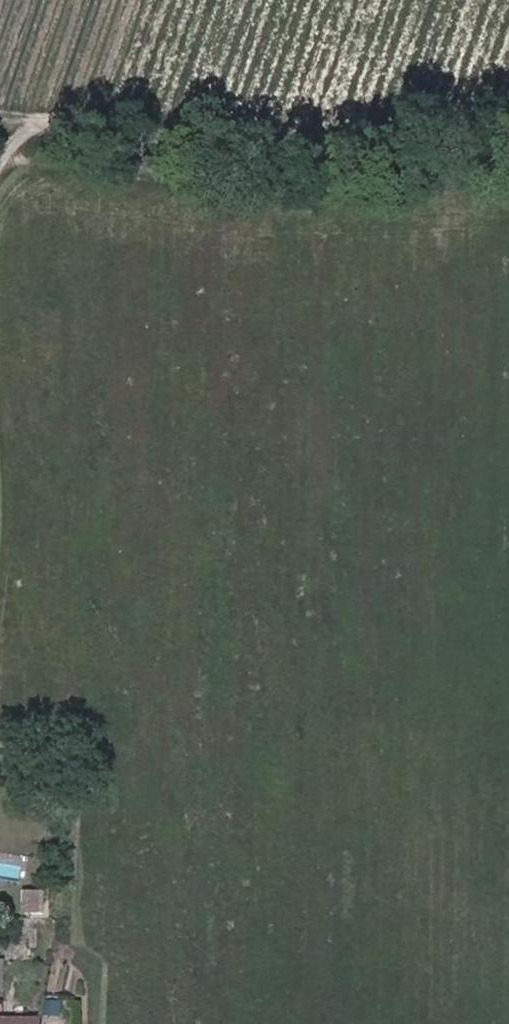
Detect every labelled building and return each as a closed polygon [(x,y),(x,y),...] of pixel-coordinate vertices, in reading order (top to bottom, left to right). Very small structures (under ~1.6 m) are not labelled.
[(45,908),(47,885),(27,884),(25,907),(45,908)] [(38,1016),(0,1017),(0,1023),(38,1023),(38,1016)]
